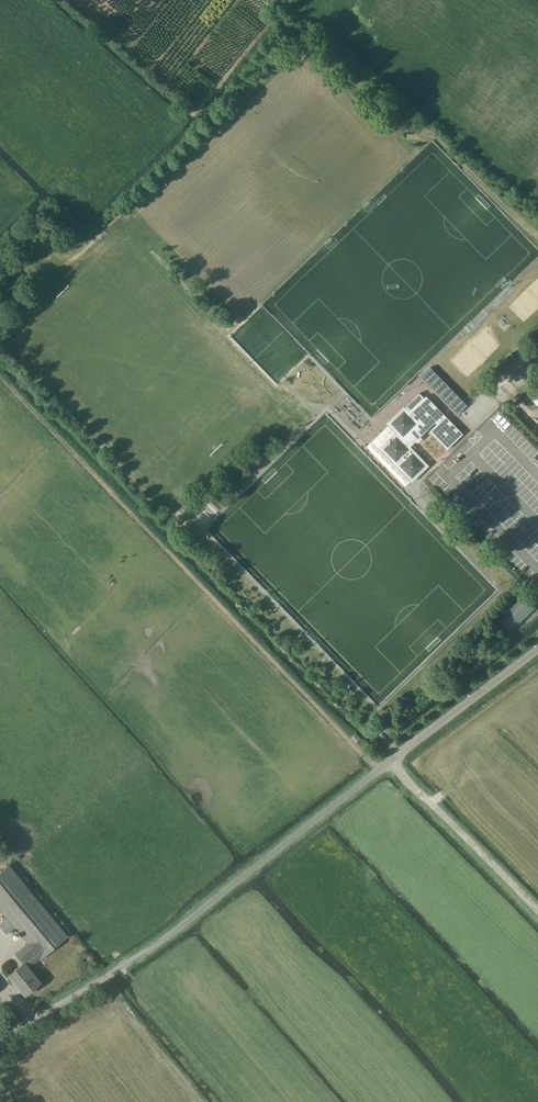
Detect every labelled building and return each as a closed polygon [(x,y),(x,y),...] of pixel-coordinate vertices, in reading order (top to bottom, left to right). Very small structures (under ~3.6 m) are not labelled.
[(278,5),(270,0),(268,0),(264,6),(273,12),(278,5)] [(457,414),(467,405),(430,367),(421,376),(457,414)] [(517,381),(501,395),(509,404),(525,390),(517,381)] [(424,398),(419,393),(403,409),(388,423),(389,423),(372,439),(381,448),(412,480),(426,466),(408,447),(410,446),(411,446),(428,430),(427,429),(435,422),(437,424),(429,431),(447,449),(463,434),(426,396),(424,398)] [(537,406),(528,396),(523,400),(532,410),(537,406)] [(510,632),(534,608),(519,592),(495,616),(510,632)] [(69,936),(9,866),(0,873),(0,909),(28,942),(15,953),(24,963),(10,975),(26,994),(40,982),(29,968),(40,958),(41,959),(69,936)] [(0,924),(0,925),(7,934),(15,927),(7,918),(0,924)]
